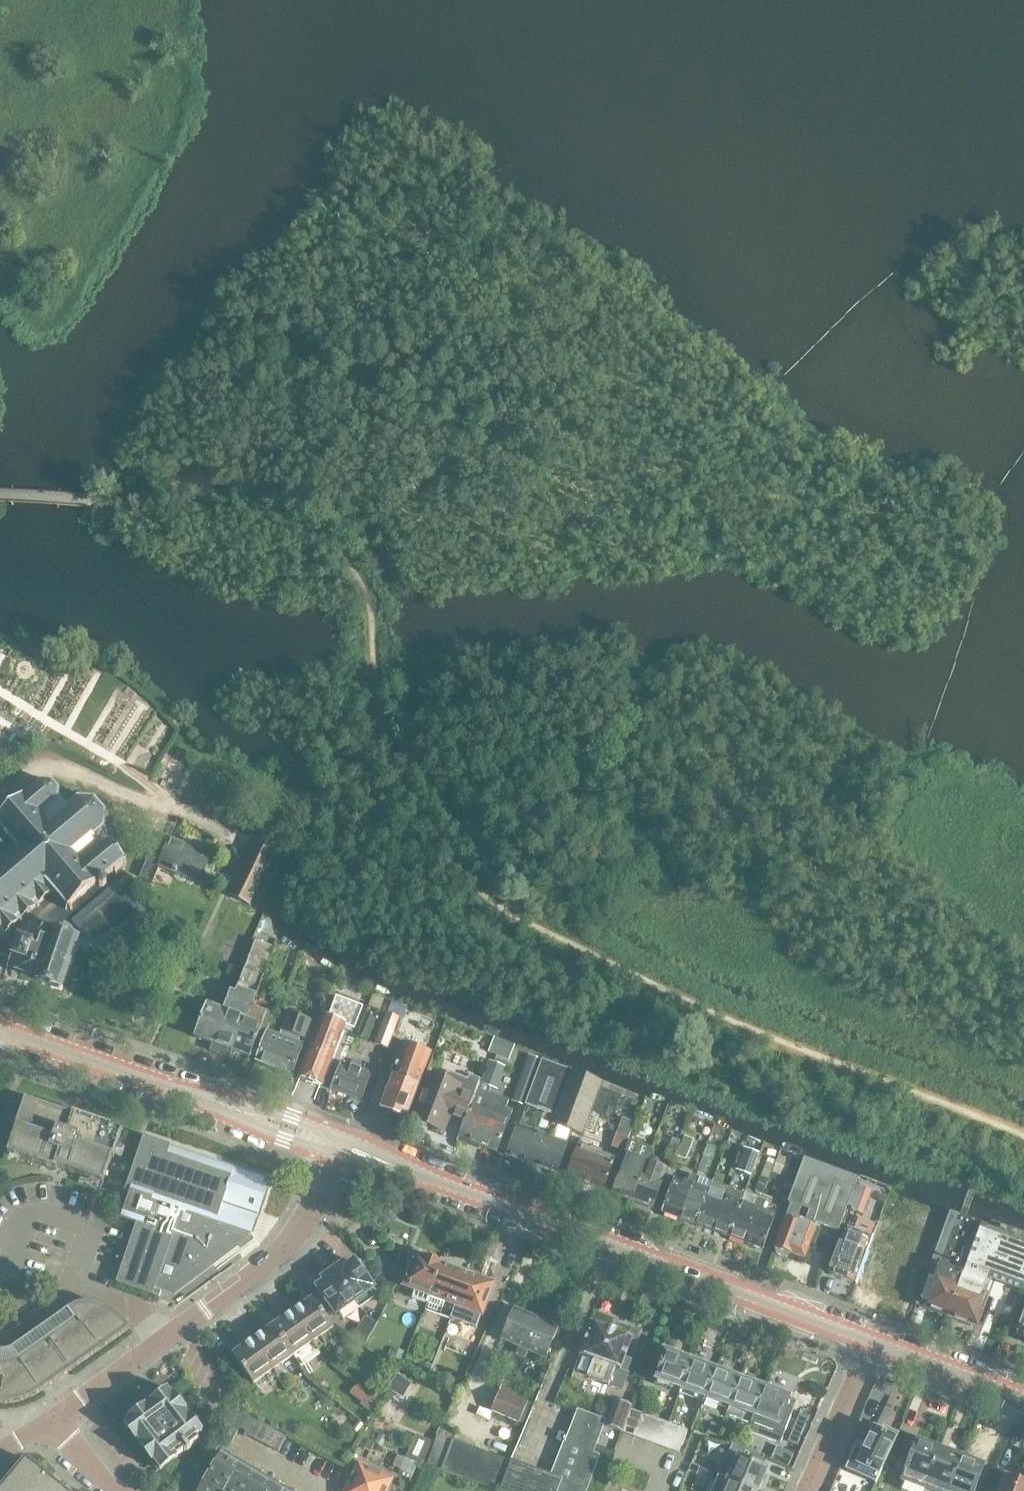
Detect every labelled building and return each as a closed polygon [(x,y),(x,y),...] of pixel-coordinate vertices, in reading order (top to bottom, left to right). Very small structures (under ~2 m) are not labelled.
[(3,939),(4,941),(5,940),(11,947),(7,958),(9,959),(15,961),(14,961),(23,964),(20,973),(38,979),(38,981),(59,988),(62,980),(75,939),(23,922),(39,907),(41,909),(43,907),(41,905),(55,893),(66,908),(65,909),(67,911),(71,909),(73,912),(76,910),(73,906),(99,884),(102,887),(106,888),(109,885),(110,881),(107,878),(114,872),(115,874),(118,872),(116,870),(124,864),(126,864),(126,861),(124,861),(110,844),(110,842),(108,841),(102,834),(102,833),(105,835),(107,832),(104,830),(106,817),(109,816),(108,813),(105,814),(96,804),(98,801),(95,799),(94,802),(79,802),(78,799),(75,800),(76,803),(68,810),(61,802),(59,800),(59,794),(61,793),(60,790),(58,791),(53,785),(54,783),(51,782),(50,784),(40,783),(40,784),(38,782),(36,784),(38,786),(25,797),(23,794),(20,796),(22,799),(0,818),(0,835),(6,843),(0,848),(0,941),(3,939)] [(211,856),(170,839),(162,858),(150,853),(140,877),(153,882),(160,866),(200,883),(211,856)] [(256,839),(229,896),(249,906),(276,848),(256,839)] [(242,1018),(245,1019),(267,961),(272,947),(255,941),(235,993),(231,991),(223,1011),(225,1012),(213,1044),(230,1051),(242,1018)] [(279,965),(267,961),(245,1019),(242,1018),(230,1051),(250,1058),(262,1026),(256,1024),(269,992),(279,965)] [(225,978),(234,982),(238,970),(229,967),(225,978)] [(319,989),(316,998),(326,1002),(330,993),(319,989)] [(330,1017),(322,1014),(315,1032),(309,1046),(297,1076),(300,1077),(320,1085),(322,1085),(346,1025),(353,1028),(361,1008),(337,999),(330,1017)] [(376,1042),(388,1047),(399,1018),(403,1005),(392,1001),(387,1013),(376,1042)] [(225,1012),(223,1011),(207,1005),(199,1027),(195,1037),(213,1044),(225,1012)] [(393,1076),(383,1101),(381,1107),(380,1108),(382,1109),(382,1108),(385,1109),(386,1105),(392,1107),(390,1111),(406,1117),(405,1117),(407,1118),(407,1116),(434,1045),(425,1041),(433,1020),(405,1010),(397,1032),(399,1033),(399,1032),(408,1035),(408,1036),(413,1038),(411,1044),(405,1042),(399,1058),(396,1057),(389,1074),(393,1076)] [(303,1043),(309,1046),(315,1032),(291,1024),(293,1019),(288,1018),(281,1035),(267,1031),(256,1061),(292,1074),(295,1066),(303,1043)] [(357,1035),(367,1038),(372,1025),(363,1021),(357,1035)] [(511,1060),(517,1044),(495,1036),(490,1051),(511,1060)] [(524,1105),(540,1060),(528,1056),(512,1101),(524,1105)] [(341,1063),(331,1089),(361,1100),(371,1074),(358,1069),(360,1063),(351,1060),(349,1066),(341,1063)] [(558,1172),(560,1166),(568,1143),(554,1139),(558,1127),(582,1136),(602,1083),(540,1060),(524,1105),(523,1107),(509,1147),(507,1153),(506,1155),(557,1173),(558,1172)] [(497,1151),(499,1147),(513,1110),(506,1107),(509,1100),(489,1092),(491,1086),(500,1090),(508,1068),(491,1062),(483,1084),(481,1083),(460,1136),(459,1137),(480,1145),(497,1151)] [(431,1075),(414,1120),(442,1130),(448,1115),(453,1117),(452,1118),(464,1122),(480,1079),(469,1074),(467,1079),(450,1072),(445,1074),(443,1080),(431,1075)] [(72,1114),(25,1098),(15,1127),(16,1128),(7,1154),(56,1170),(57,1168),(103,1184),(112,1158),(113,1158),(123,1129),(73,1112),(72,1114)] [(612,1145),(624,1150),(634,1123),(622,1118),(612,1145)] [(739,1153),(744,1140),(730,1135),(725,1147),(739,1153)] [(144,1136),(136,1159),(125,1191),(129,1193),(121,1218),(136,1223),(116,1282),(153,1295),(156,1285),(162,1287),(168,1289),(193,1270),(203,1272),(251,1235),(252,1225),(236,1203),(224,1199),(232,1177),(227,1175),(229,1171),(169,1150),(171,1146),(144,1136)] [(678,1148),(675,1155),(677,1156),(685,1159),(688,1151),(692,1140),(684,1137),(682,1136),(678,1148)] [(647,1157),(651,1146),(633,1139),(629,1150),(647,1157)] [(669,1144),(665,1154),(674,1157),(678,1147),(670,1145),(669,1144)] [(578,1146),(568,1173),(567,1177),(603,1190),(615,1159),(600,1154),(602,1149),(591,1146),(590,1150),(578,1146)] [(706,1147),(697,1172),(710,1176),(719,1152),(706,1147)] [(760,1154),(747,1149),(738,1171),(751,1176),(760,1154)] [(633,1201),(648,1162),(645,1161),(645,1159),(637,1157),(637,1158),(627,1154),(613,1194),(633,1201)] [(792,1191),(804,1158),(794,1154),(782,1188),(792,1191)] [(792,1254),(804,1259),(815,1227),(812,1226),(813,1223),(838,1232),(858,1179),(805,1159),(788,1203),(790,1204),(774,1248),(775,1249),(776,1254),(786,1258),(790,1255),(791,1255),(792,1254)] [(667,1169),(648,1162),(633,1201),(653,1209),(667,1169)] [(680,1219),(695,1176),(691,1174),(688,1183),(675,1179),(663,1212),(680,1219)] [(696,1225),(708,1191),(696,1186),(700,1178),(695,1176),(680,1219),(696,1225)] [(768,1179),(760,1176),(755,1190),(762,1192),(768,1179)] [(762,1249),(775,1216),(762,1211),(766,1202),(743,1194),(740,1203),(730,1199),(733,1190),(723,1186),(720,1195),(708,1191),(696,1225),(762,1249)] [(848,1207),(861,1212),(868,1194),(854,1189),(848,1207)] [(855,1284),(882,1293),(884,1294),(884,1293),(901,1299),(912,1269),(916,1258),(910,1256),(914,1245),(935,1252),(949,1214),(936,1209),(928,1231),(920,1228),(917,1235),(879,1221),(855,1284)] [(962,1276),(965,1268),(981,1222),(950,1211),(949,1214),(935,1252),(916,1304),(947,1316),(948,1316),(962,1276)] [(851,1282),(852,1279),(874,1224),(858,1218),(854,1230),(846,1227),(829,1273),(851,1282)] [(981,1222),(965,1268),(1023,1288),(1023,1286),(1023,1238),(981,1222)] [(425,1304),(441,1261),(424,1255),(423,1257),(416,1254),(403,1288),(405,1289),(403,1294),(412,1297),(412,1299),(425,1304)] [(458,1296),(466,1274),(462,1273),(463,1272),(442,1264),(443,1262),(441,1261),(425,1304),(438,1309),(436,1314),(449,1319),(453,1306),(458,1296)] [(344,1265),(334,1272),(359,1308),(375,1297),(370,1291),(373,1289),(354,1263),(346,1268),(344,1265)] [(359,1308),(334,1272),(324,1279),(326,1282),(318,1288),(337,1314),(339,1312),(344,1319),(359,1308)] [(471,1276),(466,1274),(458,1296),(453,1306),(449,1319),(476,1328),(493,1283),(471,1275),(471,1276)] [(991,1287),(962,1276),(948,1316),(977,1326),(991,1287)] [(290,1311),(291,1314),(312,1343),(333,1329),(311,1296),(290,1311)] [(5,1403),(10,1403),(13,1402),(18,1402),(21,1401),(25,1399),(31,1397),(34,1395),(37,1394),(42,1391),(130,1329),(123,1319),(122,1318),(119,1315),(118,1314),(115,1311),(112,1309),(110,1308),(106,1306),(102,1305),(97,1304),(92,1303),(89,1303),(84,1303),(82,1303),(78,1304),(73,1306),(71,1307),(67,1309),(12,1348),(10,1349),(7,1350),(5,1351),(4,1351),(2,1352),(0,1352),(0,1403),(5,1403)] [(545,1358),(557,1331),(558,1327),(514,1308),(501,1339),(518,1346),(514,1356),(523,1359),(527,1350),(545,1358)] [(312,1343),(291,1314),(290,1311),(270,1325),(273,1329),(292,1357),(312,1343)] [(365,1316),(354,1336),(366,1343),(377,1323),(365,1316)] [(592,1323),(590,1326),(580,1354),(594,1359),(587,1377),(621,1389),(628,1372),(626,1371),(630,1361),(624,1359),(632,1337),(616,1331),(608,1328),(608,1329),(592,1323)] [(292,1357),(273,1329),(270,1325),(250,1339),(252,1341),(273,1371),(292,1357)] [(273,1371),(252,1341),(250,1339),(231,1352),(254,1384),(273,1371)] [(393,1348),(389,1360),(400,1363),(404,1351),(393,1348)] [(680,1393),(692,1359),(689,1358),(690,1357),(683,1355),(683,1356),(667,1350),(654,1384),(680,1393)] [(705,1398),(716,1368),(713,1367),(714,1366),(708,1364),(707,1365),(692,1359),(680,1393),(704,1402),(705,1398)] [(729,1406),(739,1377),(738,1376),(738,1375),(732,1373),(731,1374),(716,1368),(705,1398),(704,1402),(701,1409),(725,1418),(729,1406)] [(396,1373),(387,1389),(403,1398),(412,1383),(396,1373)] [(751,1423),(764,1386),(762,1385),(763,1384),(756,1382),(756,1383),(739,1377),(729,1406),(738,1410),(735,1417),(751,1423)] [(490,1410),(517,1422),(525,1399),(507,1392),(511,1383),(501,1380),(490,1410)] [(780,1392),(764,1386),(751,1423),(776,1432),(790,1396),(787,1394),(787,1393),(781,1391),(780,1392)] [(169,1389),(165,1392),(166,1393),(155,1401),(154,1400),(151,1403),(152,1404),(148,1406),(147,1405),(144,1408),(144,1409),(133,1417),(133,1416),(129,1419),(130,1420),(126,1423),(125,1422),(124,1423),(127,1426),(136,1437),(135,1437),(137,1441),(138,1440),(141,1444),(140,1445),(143,1448),(144,1447),(152,1458),(151,1459),(154,1462),(155,1462),(160,1469),(159,1469),(160,1471),(164,1468),(163,1467),(174,1459),(174,1460),(178,1457),(177,1456),(184,1451),(185,1452),(191,1447),(190,1446),(199,1440),(196,1437),(200,1434),(201,1435),(202,1434),(200,1431),(199,1431),(191,1420),(192,1420),(189,1416),(188,1417),(185,1413),(186,1412),(184,1409),(183,1409),(175,1399),(175,1398),(173,1395),(172,1395),(169,1391),(170,1391),(169,1389)] [(368,1396),(361,1406),(370,1412),(376,1405),(377,1403),(368,1396)] [(608,1431),(620,1436),(631,1406),(619,1401),(608,1431)] [(231,1423),(237,1411),(229,1407),(223,1419),(230,1425),(231,1423)] [(594,1453),(606,1419),(577,1409),(568,1435),(560,1432),(557,1439),(564,1442),(552,1475),(511,1460),(500,1490),(587,1490),(600,1455),(594,1453)] [(634,1436),(642,1414),(631,1410),(623,1432),(634,1436)] [(236,1425),(242,1413),(237,1411),(231,1423),(236,1425)] [(240,1428),(247,1416),(242,1413),(236,1425),(240,1428)] [(645,1440),(654,1418),(642,1414),(634,1436),(645,1440)] [(373,1415),(363,1438),(375,1443),(377,1444),(381,1435),(387,1422),(373,1415)] [(245,1430),(252,1418),(247,1416),(240,1428),(245,1430)] [(250,1436),(257,1421),(252,1418),(245,1430),(244,1433),(250,1436)] [(657,1445),(665,1422),(654,1418),(645,1440),(657,1445)] [(255,1439),(263,1424),(257,1421),(250,1436),(255,1439)] [(668,1449),(676,1426),(665,1422),(657,1445),(668,1449)] [(711,1422),(707,1433),(718,1437),(722,1426),(711,1422)] [(261,1442),(269,1427),(263,1424),(255,1439),(261,1442)] [(679,1453),(687,1430),(676,1426),(668,1449),(679,1453)] [(875,1429),(874,1428),(857,1465),(866,1469),(868,1464),(882,1470),(898,1434),(883,1427),(881,1432),(880,1431),(881,1428),(877,1426),(875,1429)] [(232,1427),(225,1438),(231,1442),(238,1430),(232,1427)] [(267,1445),(275,1431),(269,1427),(261,1442),(267,1445)] [(273,1448),(281,1434),(275,1431),(267,1445),(273,1448)] [(278,1451),(286,1437),(281,1434),(273,1448),(278,1451)] [(452,1440),(438,1435),(427,1465),(441,1470),(498,1490),(499,1490),(510,1461),(508,1461),(453,1441),(452,1440)] [(416,1436),(407,1457),(423,1464),(432,1443),(416,1436)] [(363,1438),(359,1447),(370,1452),(375,1443),(363,1438)] [(939,1450),(941,1446),(926,1440),(924,1445),(916,1442),(902,1480),(904,1481),(901,1488),(908,1490),(923,1490),(939,1450)] [(779,1445),(775,1457),(790,1463),(795,1451),(779,1445)] [(962,1454),(948,1449),(946,1453),(939,1450),(923,1490),(948,1490),(962,1454)] [(200,1490),(293,1490),(287,1487),(286,1486),(285,1487),(271,1478),(270,1477),(270,1478),(256,1469),(255,1468),(254,1469),(237,1458),(236,1457),(236,1458),(225,1451),(224,1450),(200,1490)] [(962,1454),(948,1490),(974,1490),(979,1478),(983,1467),(975,1464),(977,1459),(962,1454)] [(767,1469),(738,1456),(728,1479),(755,1490),(757,1490),(767,1469)] [(28,1461),(28,1460),(27,1460),(26,1460),(25,1461),(24,1461),(0,1490),(1,1490),(65,1490),(28,1461)] [(695,1479),(699,1467),(691,1463),(686,1476),(695,1479)] [(390,1480),(386,1478),(386,1476),(381,1473),(379,1474),(369,1470),(369,1468),(364,1465),(362,1466),(359,1465),(346,1490),(385,1490),(390,1480)] [(1004,1478),(999,1490),(1023,1490),(1023,1480),(1020,1481),(1011,1477),(1010,1480),(1005,1478),(1006,1475),(1004,1474),(1003,1478),(1004,1478)] [(728,1479),(719,1475),(712,1490),(755,1490),(728,1479)]
